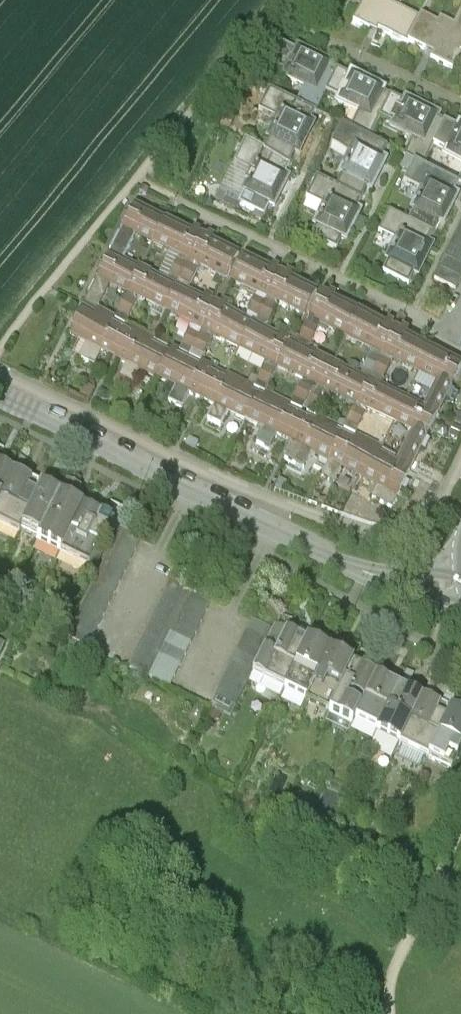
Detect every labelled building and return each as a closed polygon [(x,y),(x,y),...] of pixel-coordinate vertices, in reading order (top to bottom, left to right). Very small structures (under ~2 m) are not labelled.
[(404,0),(381,0),(352,61),(403,86),(406,81),(418,57),(391,43),(410,3),(404,0)] [(281,82),(269,106),(279,111),(276,115),(299,126),(292,141),(308,150),(313,152),(323,133),(335,109),(328,106),(331,100),(295,81),(292,87),(281,82)] [(335,109),(323,133),(333,138),(330,142),(353,154),(346,169),(366,180),(377,160),(389,136),(382,133),(384,127),(348,109),(346,115),(335,109)] [(260,189),(284,201),(289,190),(296,193),(312,162),(304,158),(308,150),(292,141),(266,128),(256,148),(271,156),(260,175),(265,178),(260,189)] [(389,136),(377,160),(387,165),(384,169),(407,181),(399,197),(411,203),(420,207),(430,188),(442,164),(435,161),(438,154),(402,136),(400,142),(389,136)] [(430,188),(440,194),(438,198),(460,210),(453,225),(460,229),(460,168),(456,165),(453,170),(442,164),(430,188)] [(334,227),(358,239),(364,228),(370,231),(386,200),(379,196),(382,188),(366,180),(346,169),(340,166),(330,187),(345,194),(335,214),(339,216),(334,227)] [(237,242),(263,255),(268,245),(274,248),(291,215),(284,211),(287,203),(284,201),(260,189),(243,180),(233,202),(248,209),(237,229),(242,231),(237,242)] [(405,263),(428,276),(434,264),(441,268),(457,237),(450,233),(453,225),(420,207),(411,203),(401,223),(416,230),(405,250),(410,253),(405,263)] [(308,278),(334,292),(339,281),(345,284),(362,252),(355,247),(358,239),(334,227),(314,217),(304,239),(318,246),(308,266),(313,268),(308,278)] [(163,255),(132,240),(126,253),(105,295),(119,302),(133,274),(149,282),(156,268),(163,255)] [(380,313),(405,326),(410,315),(416,318),(432,288),(425,283),(428,276),(405,263),(386,254),(377,274),(391,281),(381,301),(385,303),(380,313)] [(200,274),(163,255),(156,268),(149,282),(176,296),(163,323),(173,328),(194,286),(200,274)] [(423,336),(446,348),(460,318),(460,260),(423,336)] [(237,292),(200,274),(194,286),(173,328),(184,334),(197,306),(224,319),(231,305),(237,292)] [(278,311),(241,293),(235,307),(228,321),(254,335),(241,362),(249,366),(251,367),(271,325),(278,311)] [(99,307),(83,342),(95,348),(107,324),(124,333),(130,322),(135,310),(119,302),(105,295),(99,307)] [(167,340),(173,328),(163,323),(135,310),(130,322),(124,333),(113,357),(124,362),(136,339),(162,351),(167,340)] [(316,331),(278,311),(271,325),(251,367),(263,373),(276,346),(302,359),(310,344),(316,331)] [(184,334),(173,328),(167,340),(162,351),(189,364),(177,388),(187,394),(204,359),(210,347),(184,334)] [(355,350),(319,332),(313,346),(292,388),(305,394),(318,366),(341,378),(348,363),(355,350)] [(241,362),(210,347),(204,359),(187,394),(199,400),(211,376),(237,389),(243,378),(249,366),(241,362)] [(92,354),(79,348),(73,359),(67,372),(86,381),(78,396),(90,402),(97,387),(109,393),(116,380),(122,368),(110,362),(92,354)] [(92,354),(110,362),(113,357),(95,348),(92,354)] [(393,368),(355,350),(348,363),(341,378),(369,392),(356,419),(365,423),(386,382),(393,368)] [(251,367),(249,366),(243,378),(237,389),(263,401),(251,425),(262,431),(274,407),(279,396),(285,384),(263,373),(251,367)] [(109,393),(114,396),(121,383),(127,370),(122,368),(116,380),(109,393)] [(430,387),(393,368),(386,382),(365,423),(376,429),(389,402),(416,415),(423,400),(430,387)] [(167,390),(127,370),(121,383),(114,396),(124,400),(116,416),(130,422),(137,407),(154,416),(161,402),(167,390)] [(292,388),(285,384),(279,396),(274,407),(300,420),(288,444),(299,450),(311,426),(317,415),(323,403),(305,394),(292,388)] [(430,387),(423,400),(416,415),(432,423),(418,450),(434,458),(455,416),(460,403),(430,387)] [(209,411),(167,390),(161,402),(154,416),(173,425),(166,440),(178,447),(186,432),(197,438),(203,424),(209,411)] [(356,419),(323,403),(317,415),(311,426),(316,428),(304,453),(315,458),(327,434),(353,447),(359,436),(365,423),(356,419)] [(208,426),(214,413),(209,411),(203,424),(197,438),(201,440),(208,426)] [(254,434),(214,413),(208,426),(201,440),(211,444),(204,459),(217,466),(224,451),(242,460),(248,446),(254,434)] [(376,429),(365,423),(359,436),(353,447),(341,471),(353,477),(364,453),(391,466),(396,455),(402,442),(376,429)] [(297,455),(254,434),(248,446),(242,460),(260,469),(253,484),(265,491),(273,476),(284,481),(291,468),(297,455)] [(418,450),(402,442),(396,455),(391,466),(407,474),(395,499),(410,506),(428,470),(434,458),(418,450)] [(284,481),(289,483),(295,470),(302,457),(297,455),(291,468),(284,481)] [(333,489),(339,476),(302,457),(295,470),(289,483),(282,498),(300,508),(308,493),(326,503),(333,489)] [(377,495),(339,476),(333,489),(326,503),(319,517),(330,523),(337,508),(363,521),(370,507),(377,495)] [(393,503),(377,495),(370,507),(363,521),(374,526),(368,539),(389,549),(402,523),(408,510),(393,503)] [(0,504),(0,534),(12,510),(0,504)] [(12,510),(0,534),(0,561),(12,568),(36,522),(12,510)] [(59,534),(36,522),(12,568),(36,580),(59,534)] [(82,547),(59,534),(36,580),(59,592),(82,547)] [(106,559),(82,547),(59,592),(83,604),(106,559)] [(139,578),(118,569),(67,676),(87,685),(139,578)] [(124,705),(145,715),(187,630),(166,619),(124,705)] [(208,640),(187,630),(145,715),(166,725),(208,640)] [(271,667),(250,657),(208,742),(229,752),(251,707),(271,667)] [(298,674),(273,662),(271,667),(251,707),(276,719),(298,674)] [(323,687),(298,674),(276,719),(301,731),(323,687)] [(348,699),(323,687),(301,731),(326,744),(348,699)] [(373,711),(348,699),(326,744),(351,756),(373,711)] [(398,723),(373,711),(351,756),(375,768),(398,723)] [(423,736),(398,723),(375,768),(400,780),(423,736)] [(447,748),(423,736),(400,780),(425,793),(447,748)] [(447,748),(425,793),(450,805),(460,783),(460,755),(447,748)]
